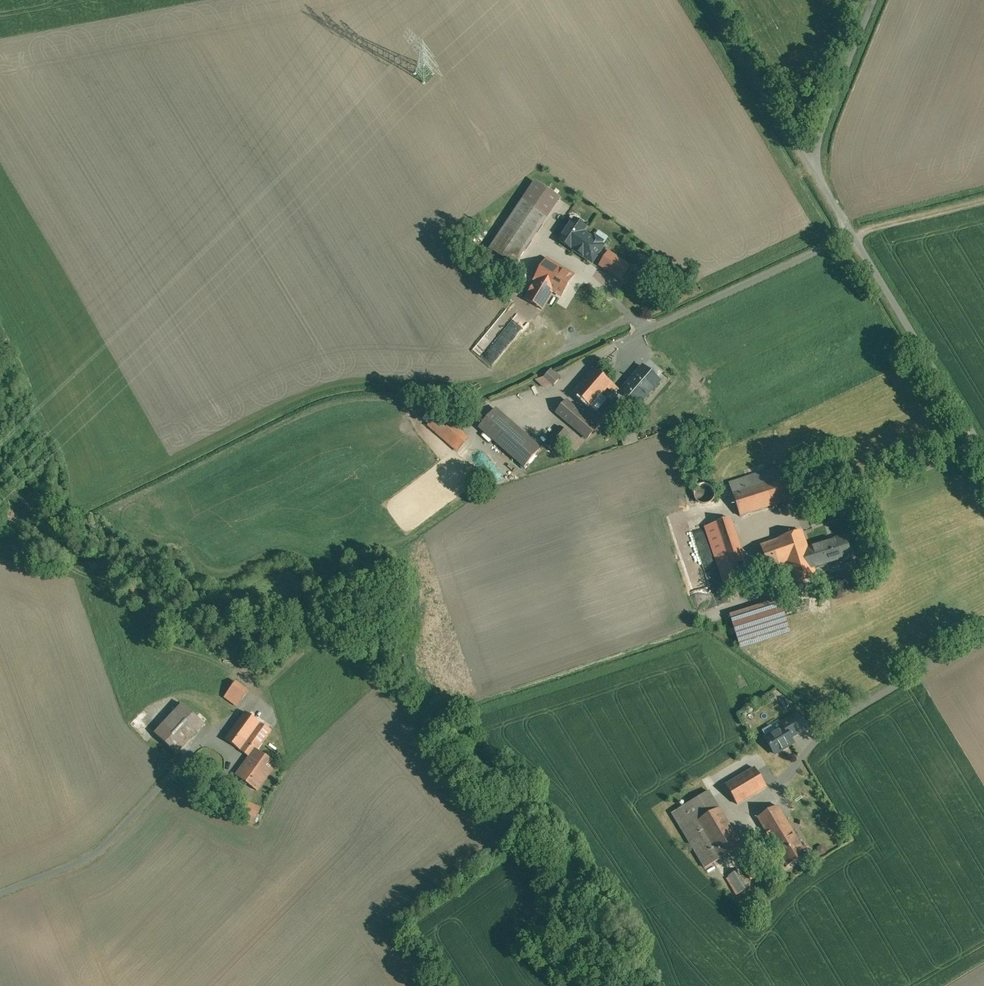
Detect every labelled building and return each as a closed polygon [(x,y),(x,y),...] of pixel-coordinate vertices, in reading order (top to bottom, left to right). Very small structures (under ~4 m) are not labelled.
[(560,199),(534,182),(489,249),(514,266),(560,199)] [(610,237),(573,212),(556,236),(594,261),(610,237)] [(629,266),(609,252),(600,265),(620,279),(629,266)] [(566,271),(547,260),(534,280),(535,281),(524,299),(542,310),(553,291),(548,288),(552,282),(557,285),(566,271)] [(589,285),(566,271),(557,285),(552,282),(548,288),(553,291),(576,305),(589,285)] [(509,307),(473,350),(482,357),(486,353),(495,360),(524,325),(514,316),(517,313),(509,307)] [(528,368),(543,363),(541,358),(527,363),(528,368)] [(644,368),(631,383),(630,382),(621,392),(616,398),(632,412),(660,381),(643,366),(643,367),(644,368)] [(621,392),(594,369),(573,393),(600,416),(616,398),(621,392)] [(559,378),(551,370),(544,377),(553,385),(559,378)] [(597,428),(567,401),(557,413),(587,439),(597,428)] [(539,449),(494,410),(479,427),(524,466),(539,449)] [(424,419),(430,424),(437,416),(431,411),(424,419)] [(441,412),(429,426),(458,453),(471,439),(441,412)] [(559,427),(544,445),(553,453),(568,435),(559,427)] [(637,434),(622,437),(624,446),(639,442),(637,434)] [(781,466),(729,483),(740,517),(792,500),(781,466)] [(730,519),(704,528),(718,570),(737,563),(744,561),(730,519)] [(803,532),(760,546),(768,571),(786,565),(792,585),(817,577),(813,565),(808,550),(803,532)] [(835,541),(821,545),(821,546),(808,550),(813,565),(826,561),(828,565),(837,562),(836,561),(851,557),(848,547),(847,547),(844,537),(835,540),(835,541)] [(737,563),(718,570),(725,590),(744,584),(737,563)] [(779,601),(731,617),(739,642),(787,627),(779,601)] [(238,686),(226,701),(237,709),(248,694),(238,686)] [(183,704),(155,734),(177,754),(205,724),(183,704)] [(226,739),(250,757),(255,750),(270,730),(245,712),(226,739)] [(797,714),(781,724),(783,728),(784,727),(790,738),(806,729),(797,714)] [(783,728),(765,739),(774,754),(793,743),(790,738),(784,727),(783,728)] [(250,757),(237,775),(257,789),(275,764),(255,750),(250,757)] [(755,768),(726,786),(737,805),(766,787),(755,768)] [(741,846),(708,791),(672,813),(705,868),(741,846)] [(251,804),(248,815),(259,819),(262,807),(251,804)] [(778,805),(758,817),(773,843),(793,831),(778,805)] [(793,831),(773,843),(787,866),(807,854),(793,831)] [(760,856),(742,866),(750,879),(768,869),(760,856)] [(749,887),(739,870),(729,876),(739,893),(749,887)]
